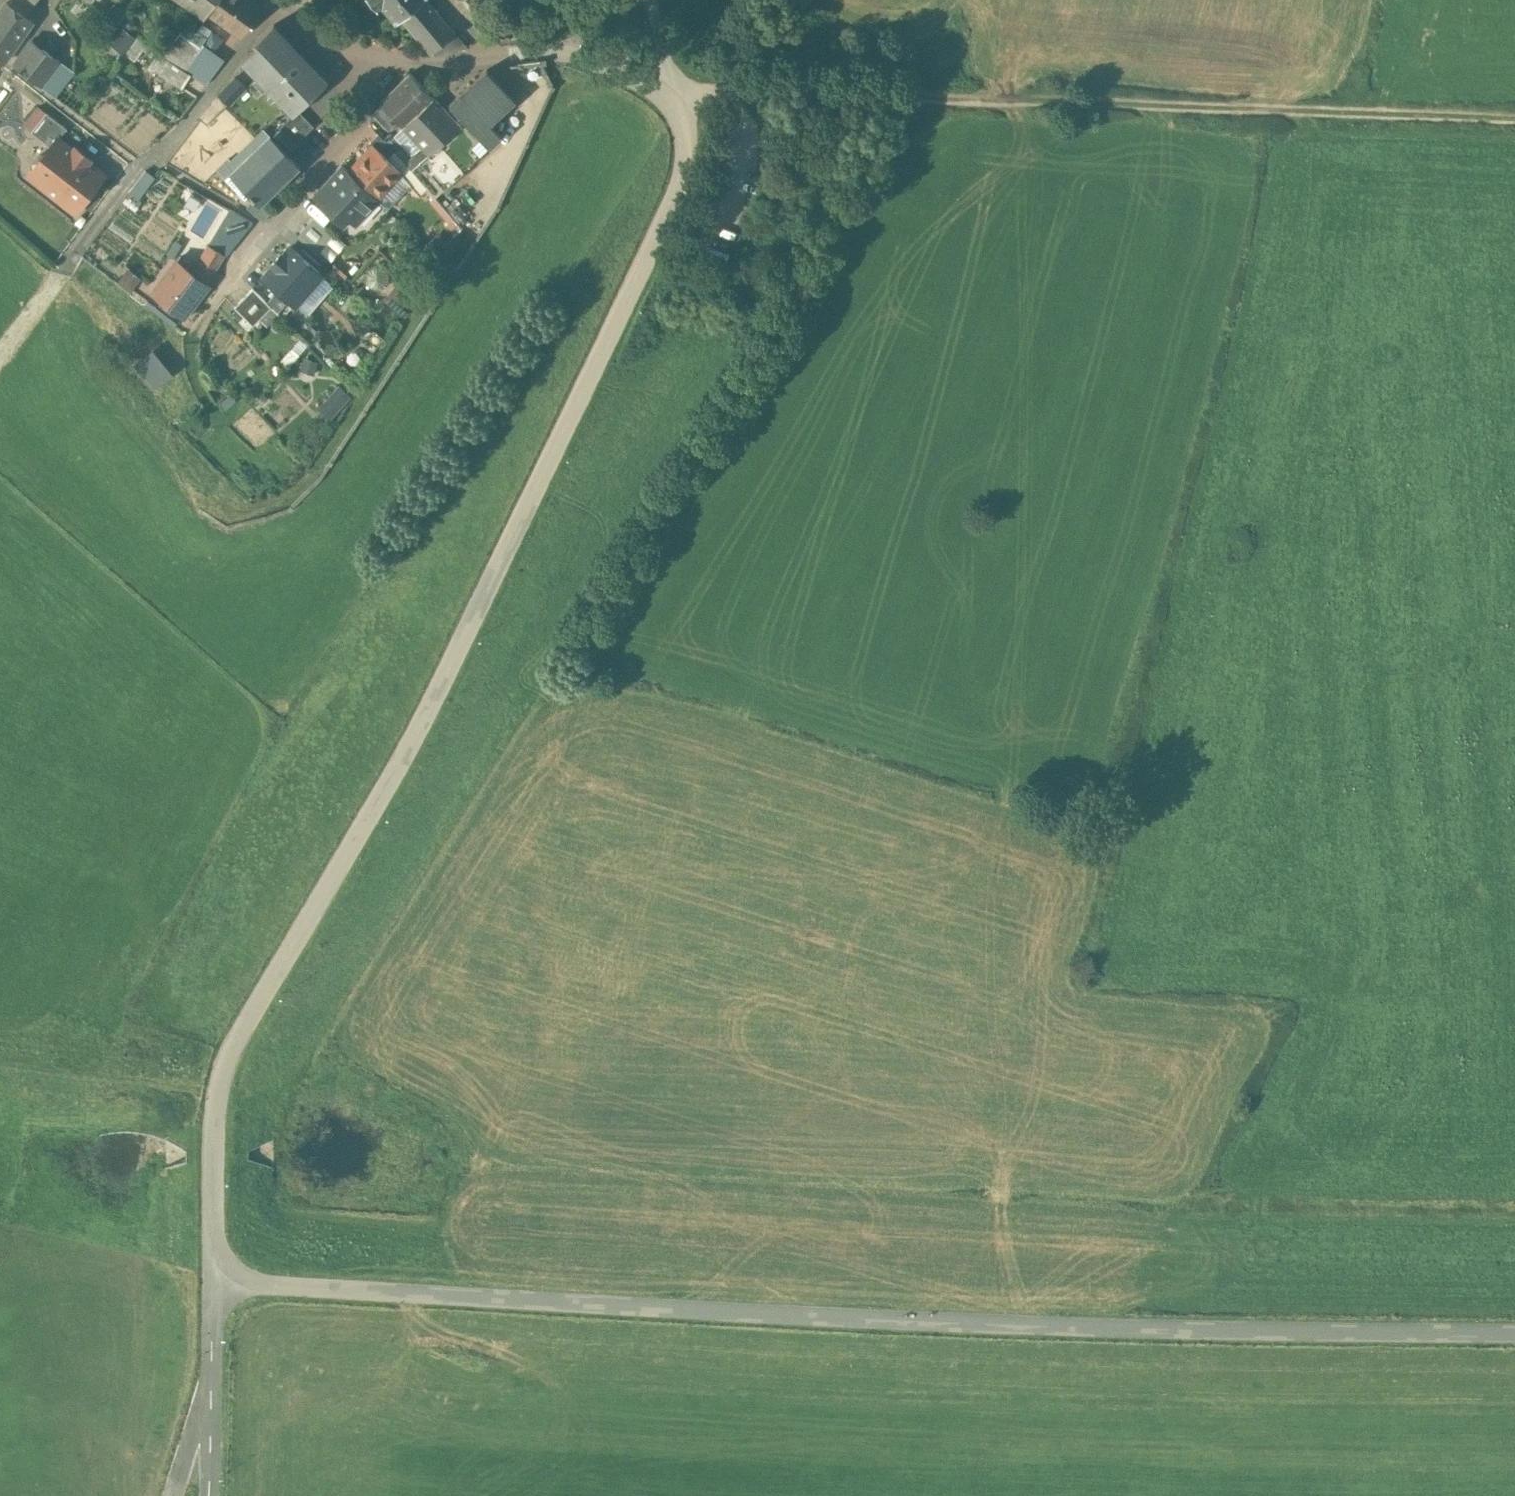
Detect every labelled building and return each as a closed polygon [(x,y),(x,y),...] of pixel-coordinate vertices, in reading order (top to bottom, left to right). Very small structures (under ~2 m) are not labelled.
[(197,8),(199,6),(209,13),(218,0),(184,0),(197,8)] [(250,0),(218,0),(209,13),(241,36),(261,8),(250,0)] [(397,12),(402,8),(432,44),(455,24),(434,0),(387,0),(397,12)] [(0,11),(0,60),(4,62),(33,21),(6,2),(0,11)] [(207,37),(186,22),(164,56),(185,69),(200,47),(207,37)] [(304,54),(276,25),(255,45),(259,49),(243,64),(259,80),(254,84),(264,94),(268,90),(304,54)] [(110,43),(123,53),(135,36),(123,27),(110,43)] [(138,37),(126,53),(135,60),(147,44),(138,37)] [(59,61),(31,39),(15,63),(41,84),(59,61)] [(222,62),(200,47),(185,69),(206,84),(222,62)] [(304,54),(268,90),(293,116),(295,117),(300,112),(330,82),(304,54)] [(190,74),(163,56),(154,69),(182,87),(190,74)] [(73,71),(59,61),(41,84),(55,95),(73,71)] [(488,70),(451,104),(465,120),(489,146),(501,136),(491,124),(516,101),(488,70)] [(436,98),(411,73),(382,102),(385,105),(398,119),(406,127),(436,98)] [(238,79),(221,96),(231,107),(249,90),(238,79)] [(460,125),(436,98),(406,127),(431,152),(440,144),(460,125)] [(398,119),(385,105),(375,115),(389,129),(398,119)] [(47,112),(32,131),(51,145),(57,138),(59,139),(67,128),(47,112)] [(300,112),(295,117),(293,116),(280,128),(296,145),(315,127),(300,112)] [(489,146),(465,120),(460,125),(440,144),(463,170),(464,170),(489,146)] [(232,161),(229,158),(217,169),(227,179),(232,173),(232,172),(270,136),(264,130),(256,137),(232,161)] [(394,151),(378,133),(369,142),(372,145),(373,143),(388,158),(394,151)] [(270,136),(232,172),(232,173),(227,179),(245,198),(249,194),(254,198),(254,197),(255,197),(260,202),(299,165),(270,135),(270,136)] [(59,139),(57,138),(51,145),(45,154),(39,154),(33,162),(34,167),(29,174),(76,211),(105,174),(88,161),(90,158),(76,147),(74,150),(59,139)] [(388,158),(373,143),(372,145),(348,169),(348,170),(378,198),(401,174),(403,172),(388,158)] [(431,152),(412,170),(435,197),(465,171),(464,170),(463,170),(440,144),(431,152)] [(411,170),(394,151),(388,158),(403,172),(401,174),(420,195),(427,188),(411,170)] [(344,165),(315,196),(337,216),(344,209),(356,221),(378,198),(348,170),(348,169),(344,165)] [(145,170),(134,185),(129,191),(139,198),(155,177),(145,170)] [(260,202),(254,197),(254,198),(247,206),(264,221),(271,212),(260,202)] [(230,208),(209,243),(225,253),(226,254),(253,221),(230,208)] [(334,231),(315,215),(298,235),(317,252),(334,231)] [(452,217),(446,223),(455,234),(462,228),(452,217)] [(225,253),(209,243),(200,259),(216,268),(225,253)] [(262,275),(295,303),(322,272),(289,243),(262,275)] [(181,255),(177,260),(161,281),(157,282),(154,287),(155,293),(159,296),(163,297),(184,313),(207,283),(192,271),(195,266),(181,255)] [(216,268),(200,259),(195,266),(192,271),(207,283),(216,268)] [(127,265),(119,278),(132,286),(141,273),(127,265)] [(253,287),(235,305),(254,323),(272,305),(253,287)] [(152,345),(135,361),(155,384),(173,369),(152,345)] [(339,381),(317,404),(329,416),(352,392),(339,381)]
